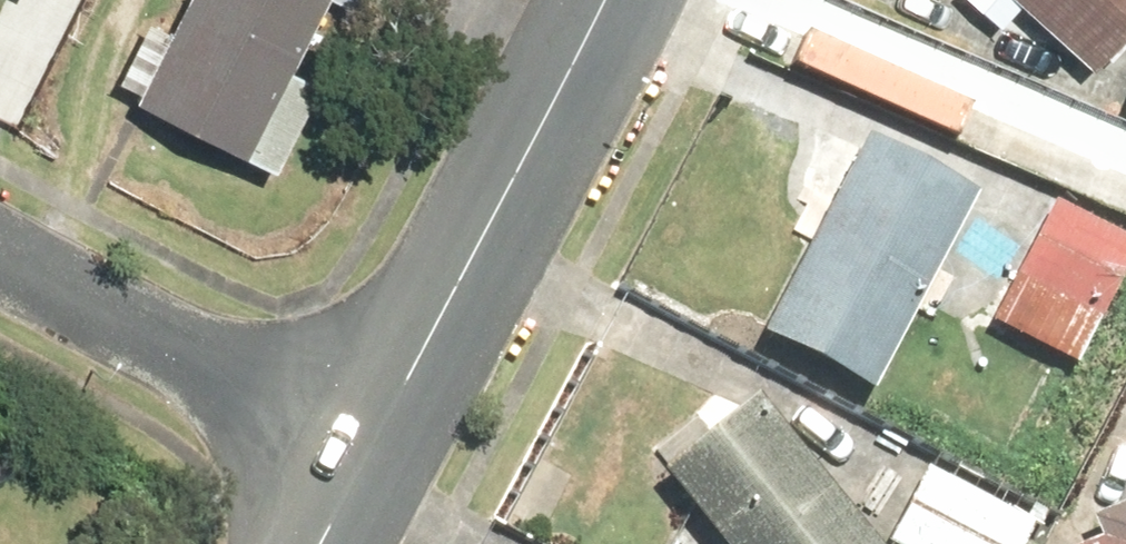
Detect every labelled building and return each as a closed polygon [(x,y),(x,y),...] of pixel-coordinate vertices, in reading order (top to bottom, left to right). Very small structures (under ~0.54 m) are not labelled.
[(122,108),(235,165),(319,0),(177,0),(122,108)] [(1083,73),(1125,27),(1125,0),(1003,0),(1083,73)] [(1110,105),(1125,111),(1125,65),(1110,105)] [(865,398),(968,196),(855,139),(752,340),(865,398)] [(1058,198),(1003,327),(1095,367),(1125,294),(1125,227),(1058,198)] [(654,477),(707,543),(866,543),(752,400),(654,477)] [(936,469),(898,543),(1035,543),(1045,524),(936,469)] [(1086,521),(1094,540),(1084,543),(1125,543),(1125,505),(1086,521)]
